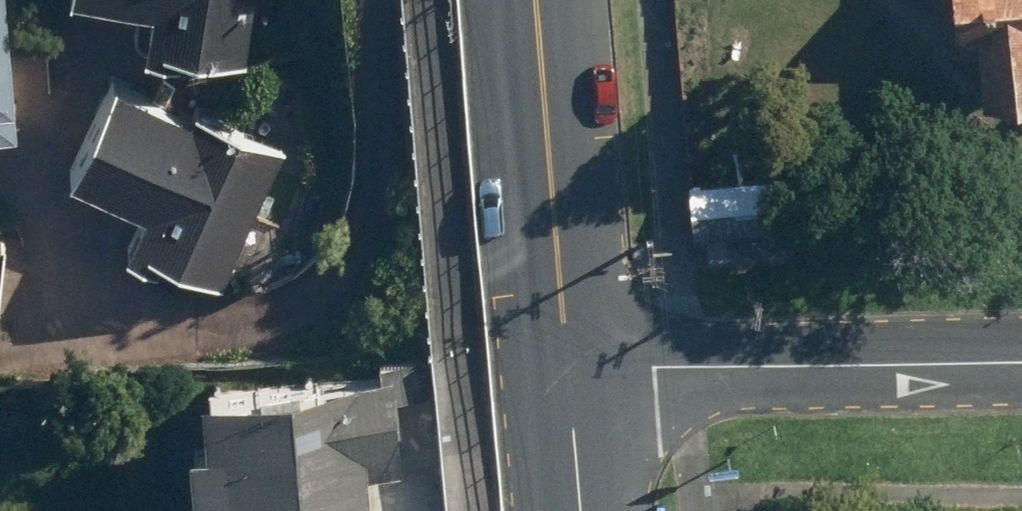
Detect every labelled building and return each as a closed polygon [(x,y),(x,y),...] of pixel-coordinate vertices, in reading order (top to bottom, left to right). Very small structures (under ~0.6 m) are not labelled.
[(23,123),(13,0),(0,0),(0,125),(23,123)] [(159,34),(275,50),(282,0),(164,0),(159,34)] [(965,39),(986,38),(987,79),(1021,78),(1021,0),(964,0),(965,39)] [(297,145),(128,64),(81,164),(154,199),(132,247),(160,260),(167,244),(234,276),(297,145)] [(2,324),(11,220),(0,219),(0,323),(2,324)] [(210,510),(372,510),(370,457),(409,455),(404,356),(225,364),(228,429),(206,431),(210,510)]
